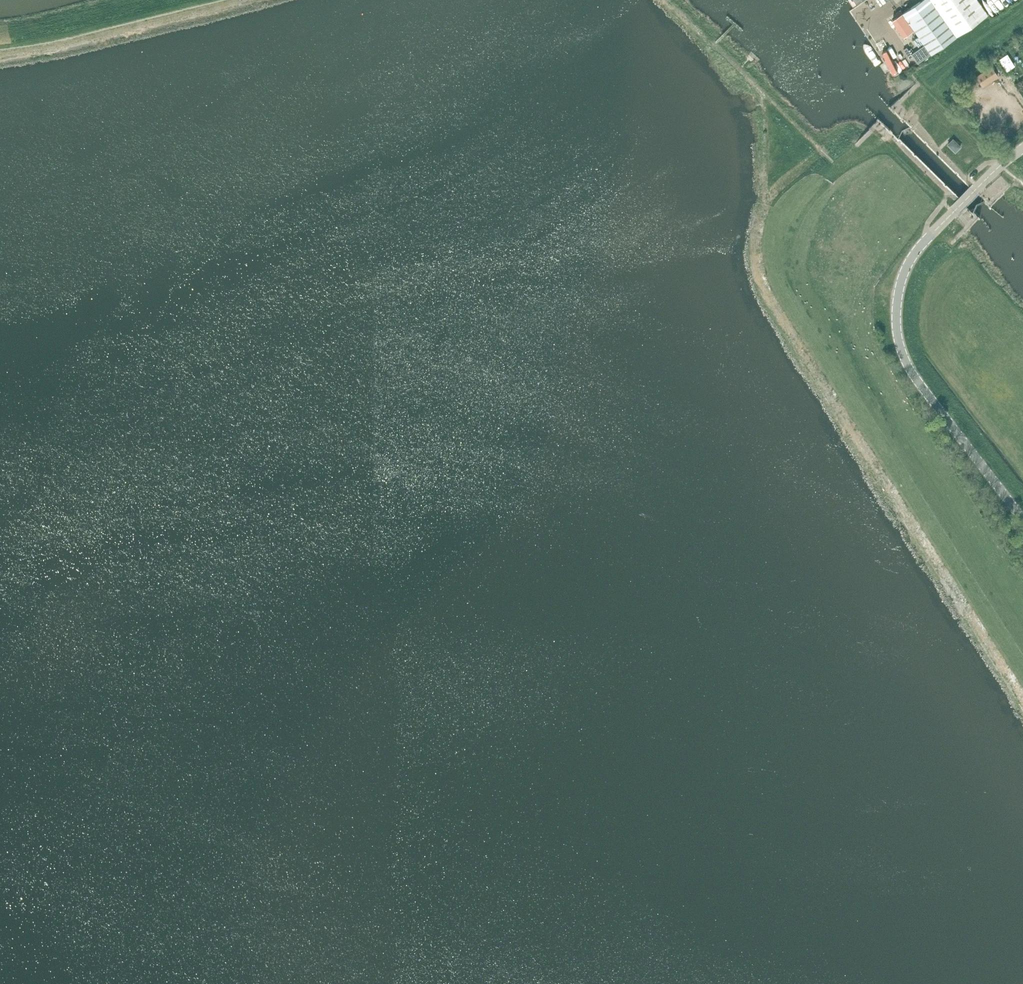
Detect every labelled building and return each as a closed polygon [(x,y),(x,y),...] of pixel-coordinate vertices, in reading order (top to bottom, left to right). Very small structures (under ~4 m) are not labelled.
[(893,19),(904,36),(914,29),(925,44),(931,53),(989,14),(979,0),(920,0),(902,12),(893,19)] [(925,44),(912,54),(918,62),(931,53),(925,44)] [(998,75),(992,66),(976,76),(982,85),(998,75)] [(952,138),(947,144),(955,152),(960,146),(952,138)]
